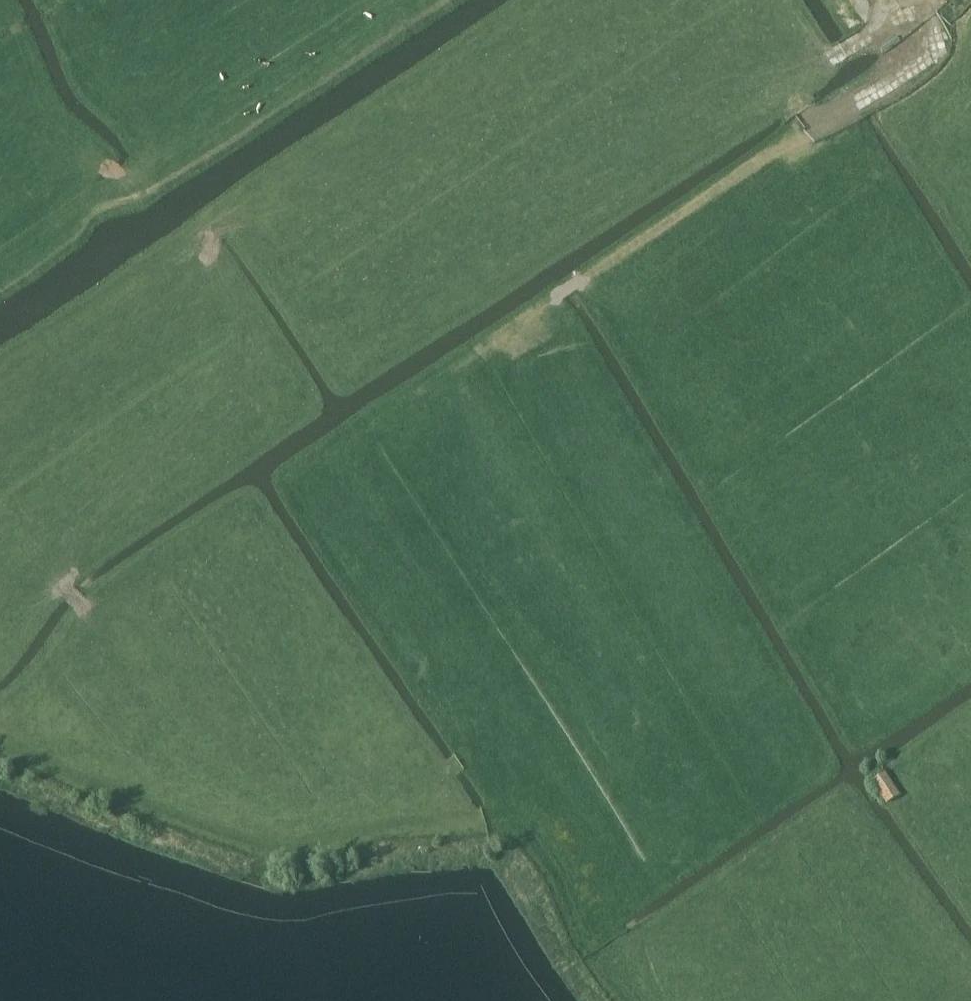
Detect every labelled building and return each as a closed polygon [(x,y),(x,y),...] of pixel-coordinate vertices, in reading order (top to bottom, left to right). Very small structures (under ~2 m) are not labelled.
[(883,769),(868,781),(886,805),(901,792),(883,769)]
